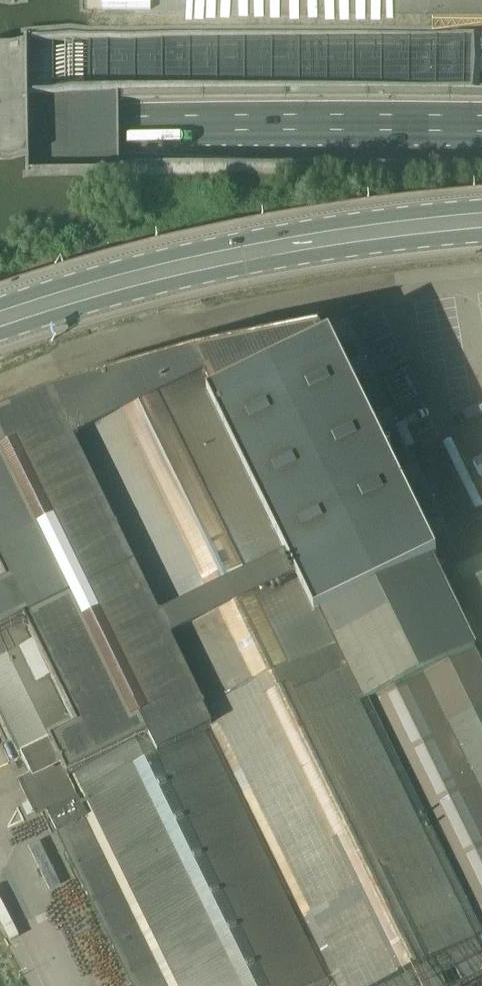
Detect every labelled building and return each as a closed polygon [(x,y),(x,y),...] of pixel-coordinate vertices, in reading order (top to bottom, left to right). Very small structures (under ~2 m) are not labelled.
[(31,779),(18,785),(36,822),(46,818),(129,985),(394,985),(481,943),(481,677),(452,618),(460,614),(481,657),(481,557),(438,579),(346,396),(316,335),(195,359),(49,400),(0,420),(0,717),(31,779)] [(481,480),(481,458),(474,462),(481,480)]
